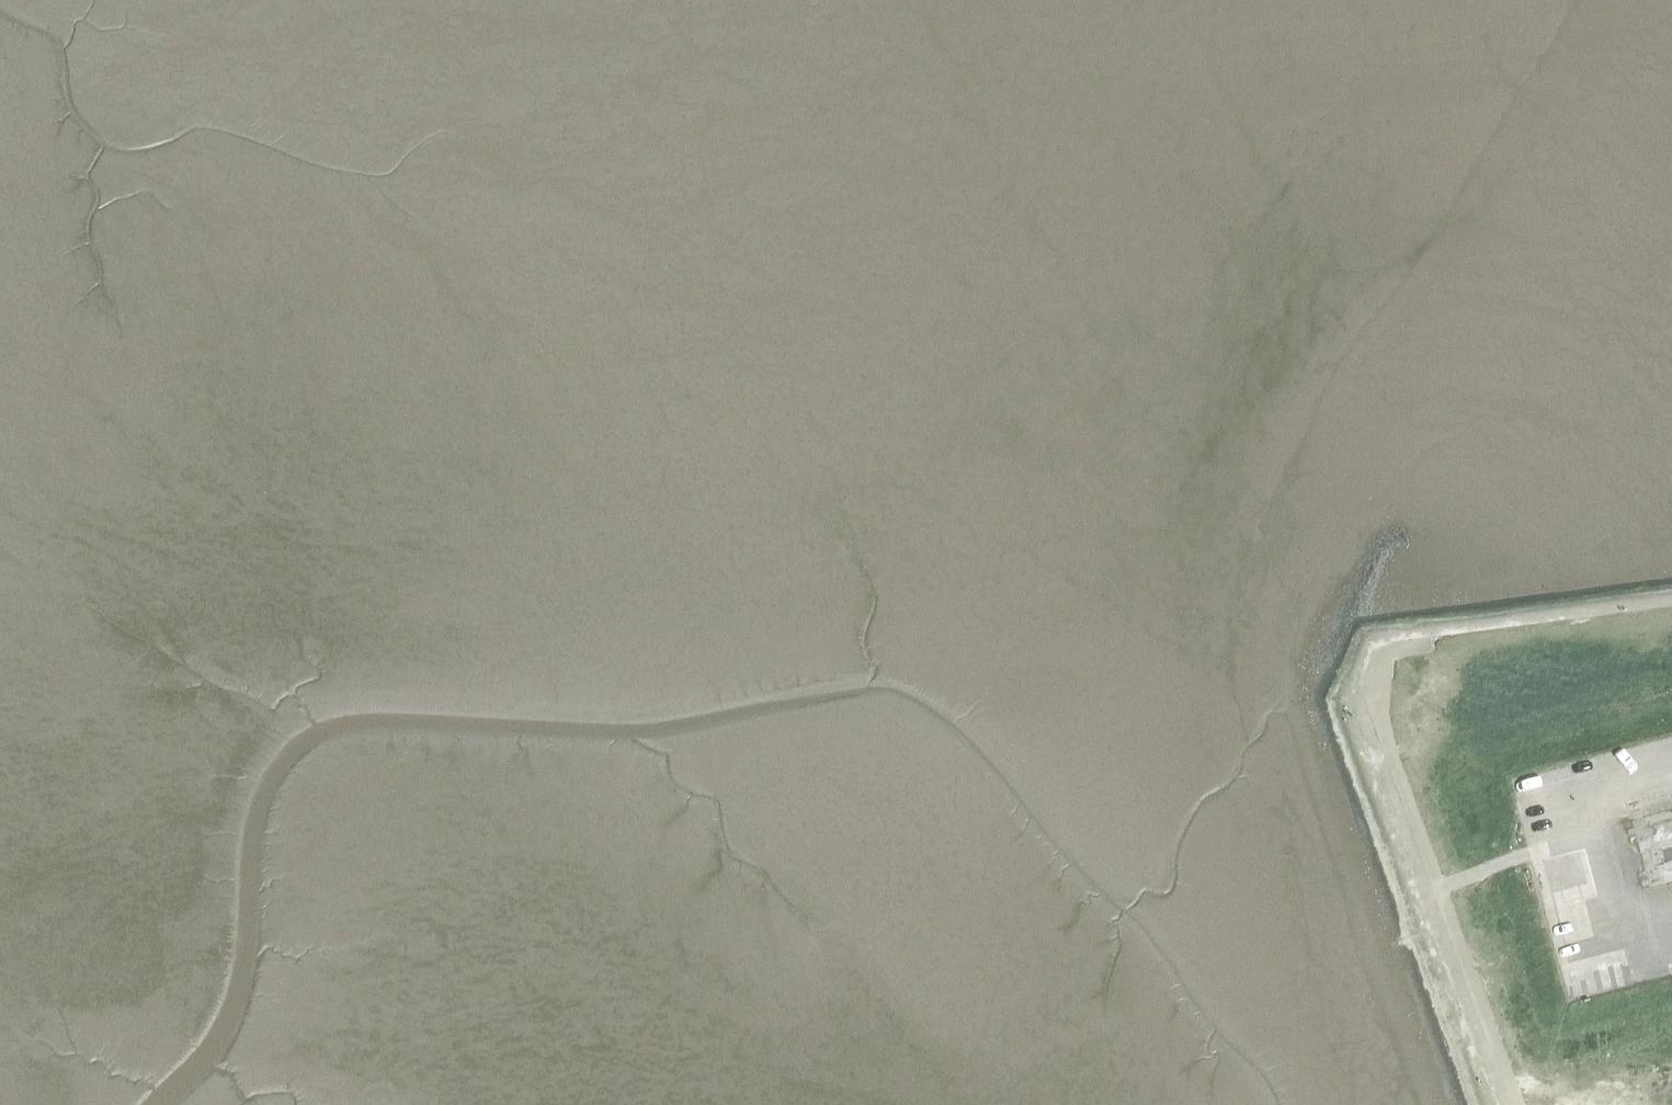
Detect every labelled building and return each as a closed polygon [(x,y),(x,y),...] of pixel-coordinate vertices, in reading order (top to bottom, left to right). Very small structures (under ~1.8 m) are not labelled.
[(1633,832),(1649,893),(1671,887),(1671,821),(1633,832)] [(1586,985),(1562,987),(1564,997),(1587,995),(1586,985)]
